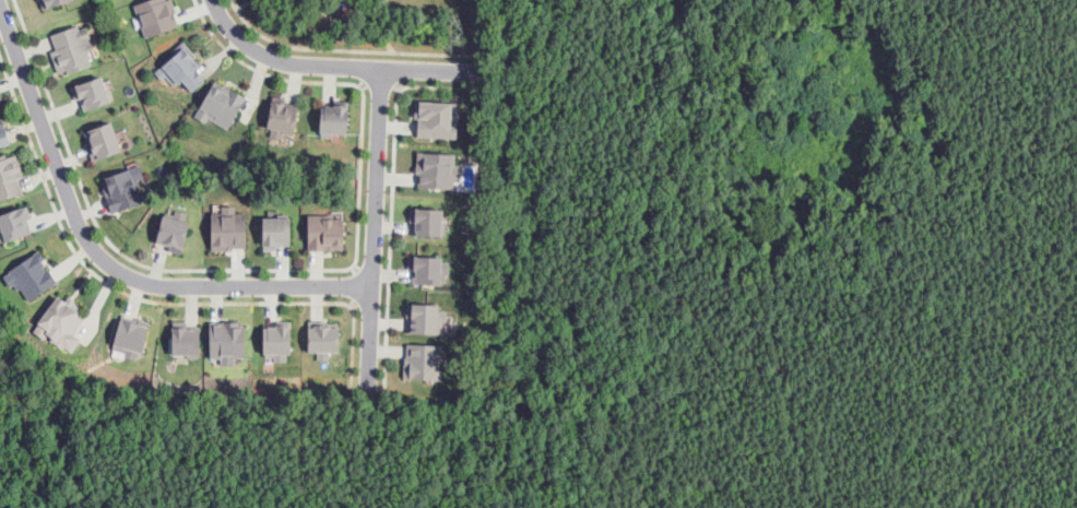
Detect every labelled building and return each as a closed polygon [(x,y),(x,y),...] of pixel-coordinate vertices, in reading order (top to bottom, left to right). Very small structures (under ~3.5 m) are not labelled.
[(46,8),(72,0),(43,0),(46,8)] [(134,2),(144,36),(178,25),(170,0),(141,0),(134,2)] [(58,74),(91,63),(87,48),(94,46),(86,22),(50,34),(55,48),(50,50),(58,74)] [(191,90),(205,79),(194,67),(201,61),(184,42),(155,68),(172,87),(181,79),(191,90)] [(81,110),(110,101),(102,75),(72,84),(81,110)] [(229,128),(244,94),(212,80),(195,117),(206,122),(207,118),(229,128)] [(294,134),(298,101),(272,98),(268,136),(283,137),(283,133),(294,134)] [(457,137),(457,122),(451,122),(452,100),(419,99),(418,136),(457,137)] [(321,102),(320,132),(348,133),(348,103),(321,102)] [(10,143),(3,120),(0,121),(0,146),(10,143)] [(93,159),(122,149),(111,120),(82,130),(93,159)] [(18,177),(23,176),(16,151),(0,156),(0,198),(22,192),(18,177)] [(455,152),(417,151),(416,174),(419,174),(419,186),(454,187),(455,152)] [(103,173),(109,209),(143,203),(139,178),(143,177),(141,166),(103,173)] [(4,240),(32,232),(28,218),(31,217),(27,204),(0,213),(0,228),(4,240)] [(211,248),(245,248),(246,211),(235,211),(235,205),(221,205),(221,212),(211,212),(211,248)] [(410,221),(415,221),(415,234),(442,235),(443,207),(411,206),(410,221)] [(179,253),(190,213),(174,208),(173,214),(164,212),(156,241),(168,245),(167,249),(179,253)] [(344,248),(343,214),(307,215),(308,249),(344,248)] [(290,244),(290,216),(262,216),(263,249),(276,249),(276,245),(290,244)] [(56,282),(38,251),(1,273),(9,287),(16,283),(27,300),(56,282)] [(73,333),(87,312),(57,292),(32,331),(44,338),(45,336),(71,353),(80,338),(73,333)] [(411,331),(447,332),(448,305),(412,304),(411,331)] [(111,354),(139,360),(148,322),(120,315),(111,354)] [(264,325),(263,355),(273,355),(273,361),(290,361),(290,320),(275,320),(275,325),(264,325)] [(200,326),(187,326),(187,321),(173,321),(172,353),(200,354),(200,326)] [(209,357),(221,357),(221,364),(234,364),(234,357),(244,357),(245,322),(210,321),(209,357)] [(308,351),(317,351),(317,360),(329,360),(329,350),(339,350),(339,321),(308,322),(308,351)] [(404,378),(440,379),(441,343),(405,343),(404,378)]
